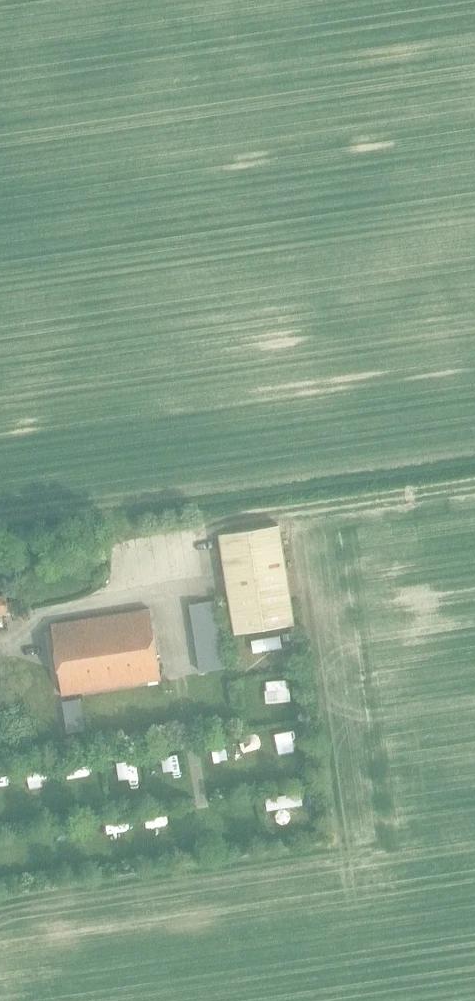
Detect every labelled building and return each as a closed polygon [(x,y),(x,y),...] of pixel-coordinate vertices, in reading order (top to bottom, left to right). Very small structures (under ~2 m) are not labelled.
[(217,534),(232,633),(292,624),(277,525),(217,534)] [(189,607),(199,672),(222,669),(212,604),(189,607)] [(53,626),(63,694),(159,680),(148,612),(53,626)] [(292,660),(267,665),(270,677),(295,672),(292,660)] [(63,703),(68,733),(82,731),(77,701),(63,703)] [(155,737),(160,765),(174,763),(168,734),(155,737)]
